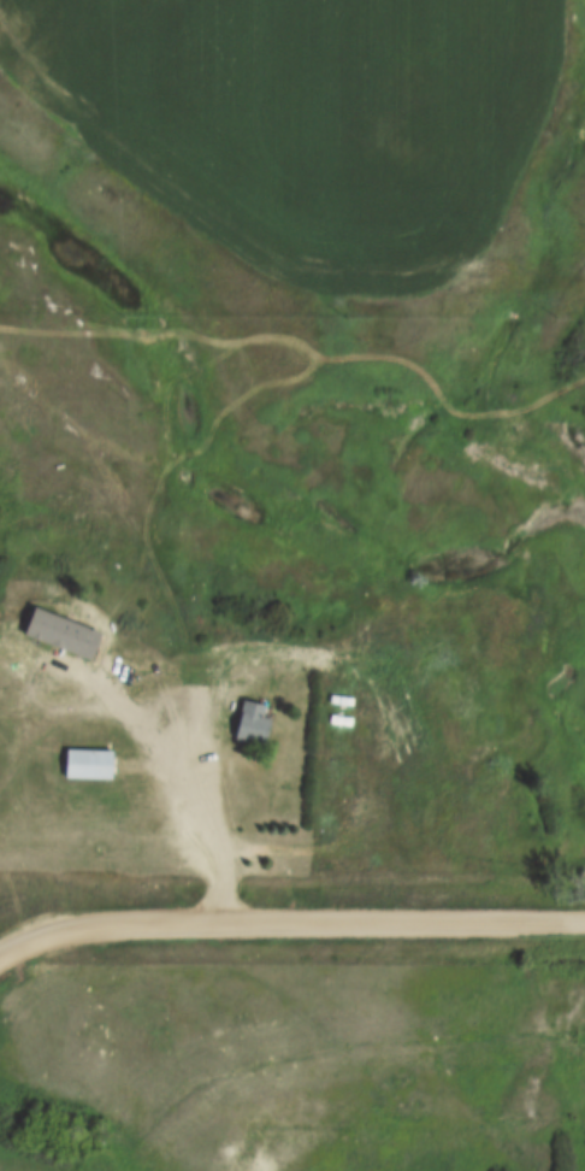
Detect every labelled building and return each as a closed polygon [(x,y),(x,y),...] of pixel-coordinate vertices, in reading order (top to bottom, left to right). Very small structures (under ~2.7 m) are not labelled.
[(242,695),(264,699),(262,711),(268,712),(264,740),(235,734),(242,695)] [(66,745),(111,746),(111,773),(65,772),(66,745)]
